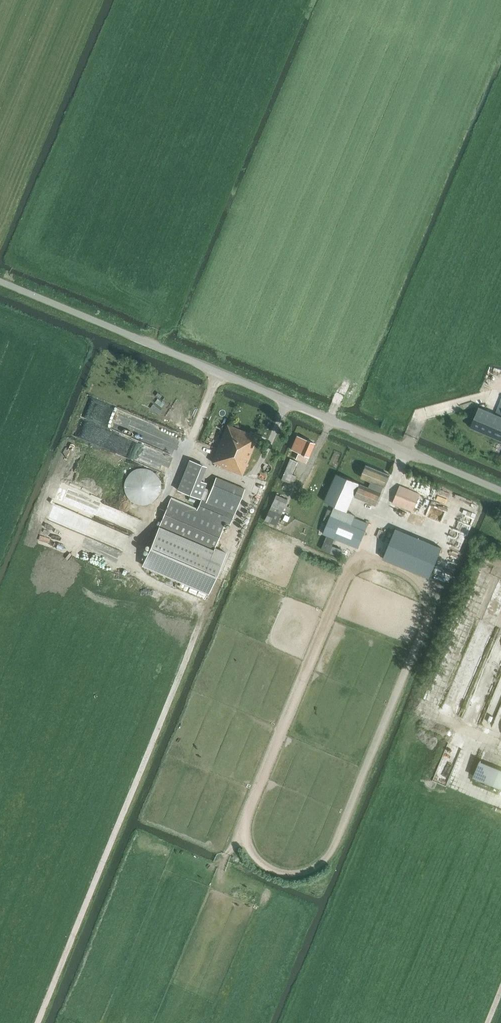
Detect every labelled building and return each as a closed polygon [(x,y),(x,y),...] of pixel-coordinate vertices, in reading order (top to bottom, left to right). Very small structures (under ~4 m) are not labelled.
[(479,408),(470,427),(500,440),(500,398),(495,413),(479,407),(479,408)] [(170,452),(177,432),(121,410),(111,437),(109,437),(105,448),(140,462),(144,453),(146,454),(148,447),(163,453),(160,460),(163,461),(162,463),(167,464),(171,452),(170,452)] [(218,466),(242,475),(257,437),(227,424),(212,461),(219,465),(218,466)] [(297,436),(291,449),(298,452),(295,459),(305,463),(314,443),(297,436)] [(189,459),(177,490),(200,499),(201,499),(196,509),(170,498),(158,528),(213,552),(214,549),(225,523),(230,525),(245,489),(216,477),(211,490),(205,488),(206,483),(197,479),(203,465),(189,459)] [(292,474),(297,462),(290,459),(281,480),(293,484),(296,476),(292,474)] [(360,484),(355,496),(376,505),(381,493),(381,492),(384,486),(389,474),(366,465),(361,477),(371,481),(368,487),(360,484)] [(161,486),(161,482),(159,478),(158,475),(156,473),(154,471),(151,469),(148,468),(143,467),(139,467),(136,468),(133,470),(129,473),(127,475),(125,478),(124,482),(124,486),(124,489),(125,493),(127,496),(129,499),(131,501),(134,503),(138,504),(141,505),(145,504),(148,504),(152,502),(155,499),(158,497),(159,493),(161,490),(161,486)] [(337,473),(325,501),(347,511),(359,483),(337,473)] [(400,485),(392,503),(413,511),(422,515),(425,505),(417,501),(420,494),(400,485)] [(276,526),(287,499),(276,494),(264,521),(276,526)] [(335,507),(323,533),(358,547),(366,530),(369,523),(354,517),(355,515),(335,507)] [(158,528),(142,565),(208,593),(225,554),(214,549),(213,552),(158,528)] [(396,528),(383,558),(412,570),(429,577),(442,547),(396,528)] [(325,542),(322,549),(338,556),(338,555),(341,549),(332,545),(335,539),(327,536),(324,542),(325,542)]
